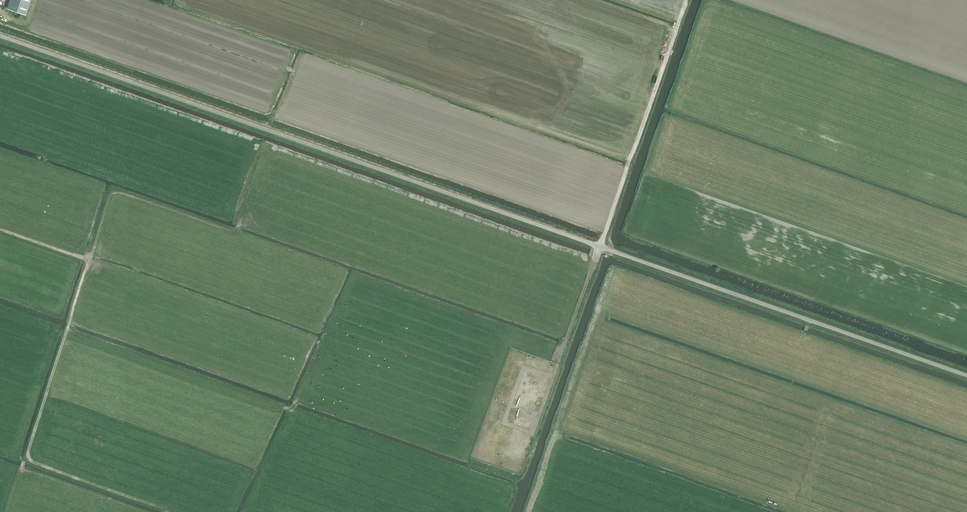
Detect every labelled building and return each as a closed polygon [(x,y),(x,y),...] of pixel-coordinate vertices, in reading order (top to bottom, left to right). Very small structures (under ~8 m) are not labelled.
[(7,9),(26,15),(31,0),(10,0),(7,9)]
